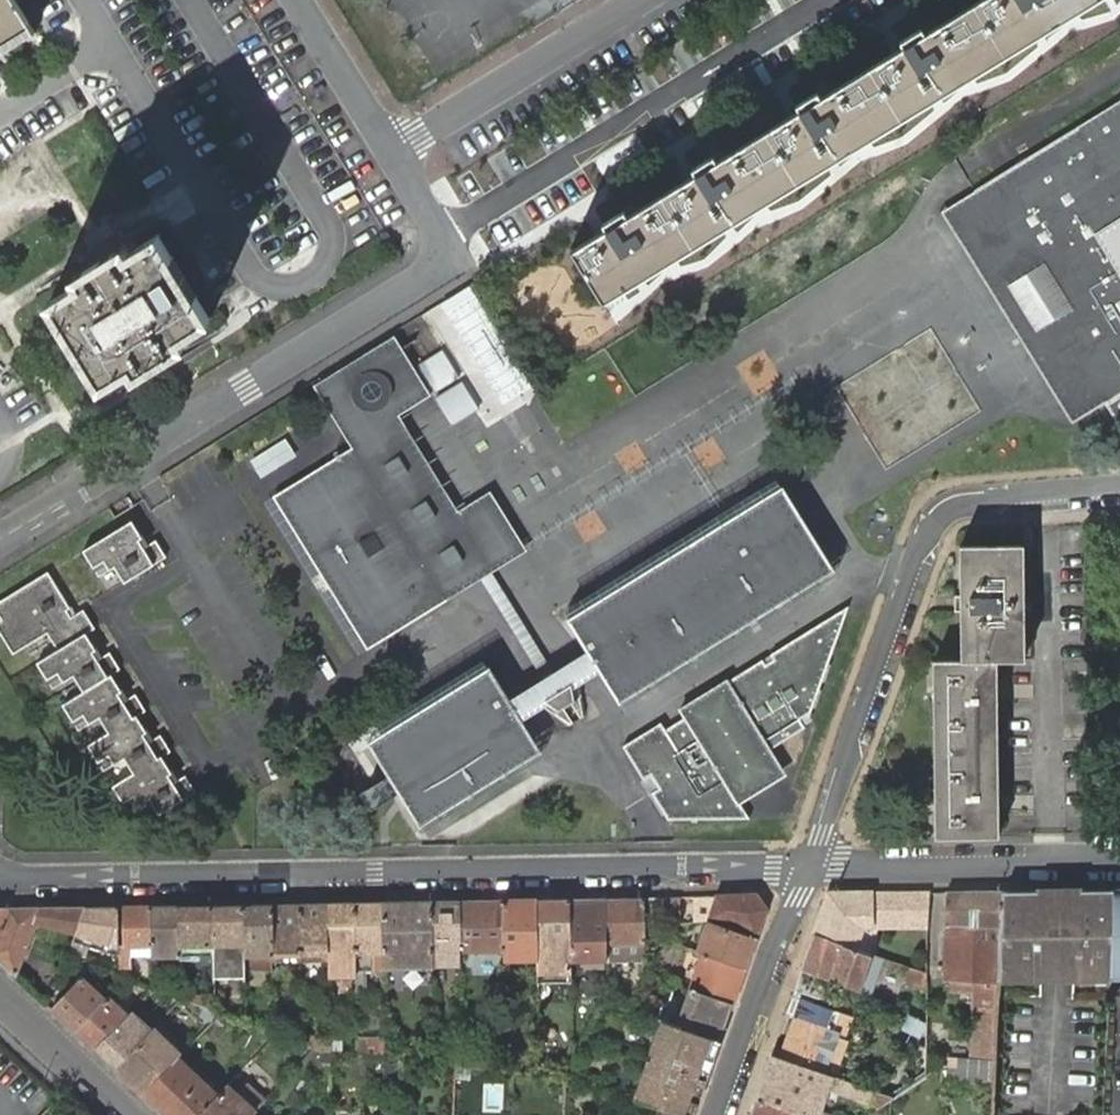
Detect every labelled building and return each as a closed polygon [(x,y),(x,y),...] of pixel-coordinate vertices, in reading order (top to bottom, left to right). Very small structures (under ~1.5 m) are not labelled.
[(35,32),(15,0),(0,0),(0,54),(35,32)] [(605,302),(1097,0),(982,0),(573,250),(605,302)] [(974,191),(1021,268),(1048,251),(1084,310),(1058,327),(1105,402),(1119,393),(1119,100),(1076,127),(1076,128),(974,191)] [(1021,268),(974,191),(941,211),(973,264),(978,273),(1072,423),(1105,402),(1058,327),(1084,310),(1048,251),(1021,268)] [(132,368),(183,337),(211,319),(159,234),(129,252),(79,283),(49,300),(103,386),(132,368)] [(79,283),(129,252),(125,245),(113,253),(101,259),(75,275),(79,283)] [(973,264),(521,540),(527,549),(683,454),(725,522),(734,517),(692,448),(978,273),(973,264)] [(313,384),(352,446),(446,599),(481,577),(490,572),(527,549),(521,540),(490,490),(458,510),(399,414),(431,394),(430,392),(456,376),(441,352),(415,368),(394,334),(338,369),(313,384)] [(187,344),(183,337),(132,368),(136,375),(149,367),(174,353),(187,344)] [(475,408),(459,381),(432,397),(449,424),(475,408)] [(1105,402),(1119,427),(1119,393),(1105,402)] [(283,437),(246,458),(255,475),(293,454),(283,437)] [(352,446),(272,495),(366,649),(446,599),(352,446)] [(725,522),(569,619),(592,657),(597,666),(619,701),(833,570),(783,487),(734,517),(725,522)] [(124,582),(167,556),(156,539),(147,545),(131,520),(82,550),(99,576),(114,566),(124,582)] [(935,838),(998,836),(997,660),(1024,660),(1024,642),(1023,602),(1022,545),(959,547),(960,596),(960,597),(960,610),(959,611),(960,661),(933,661),(935,838)] [(135,694),(127,699),(111,675),(121,669),(110,652),(101,658),(86,634),(95,628),(83,609),(74,615),(48,572),(0,601),(0,618),(1,620),(0,620),(0,635),(13,655),(47,634),(57,651),(36,664),(52,690),(73,677),(82,692),(62,704),(78,731),(98,718),(108,733),(87,746),(103,772),(124,759),(133,774),(112,787),(128,813),(149,800),(159,816),(197,793),(186,776),(177,782),(162,757),(171,752),(161,735),(152,741),(137,716),(146,711),(135,694)] [(556,679),(490,572),(481,577),(547,684),(513,706),(518,715),(537,704),(577,679),(597,666),(592,657),(556,679)] [(809,716),(849,605),(771,653),(774,659),(766,664),(763,658),(727,680),(726,678),(680,707),(698,737),(678,750),(661,721),(623,745),(643,778),(651,773),(659,786),(651,791),(668,818),(749,816),(737,798),(719,769),(726,765),(738,785),(748,778),(751,785),(761,778),(758,772),(768,766),(761,755),(770,750),(768,748),(804,726),(800,722),(809,716)] [(540,751),(489,668),(369,742),(390,776),(398,789),(420,825),(540,751)] [(577,679),(537,704),(566,727),(584,715),(577,679)] [(737,798),(782,770),(770,750),(761,755),(768,766),(758,772),(761,778),(751,785),(748,778),(738,785),(726,765),(719,769),(737,798)] [(1060,890),(1058,890),(1058,900),(1055,979),(1057,979),(1110,978),(1112,896),(1113,889),(1060,890)] [(1113,889),(1112,896),(1110,978),(1119,978),(1119,889),(1113,889)] [(1036,891),(1003,891),(998,980),(1055,979),(1058,900),(1058,890),(1036,891)] [(998,980),(1003,891),(946,893),(945,925),(945,927),(944,927),(943,949),(949,948),(948,979),(998,982),(998,980)] [(910,918),(927,919),(929,893),(878,894),(877,927),(910,928),(910,918)] [(828,895),(815,934),(862,952),(870,927),(870,894),(828,895)] [(736,895),(718,896),(711,917),(756,933),(765,908),(755,895),(736,895)] [(680,896),(663,897),(663,926),(681,925),(680,896)] [(624,897),(605,898),(606,942),(645,942),(644,925),(644,897),(624,897)] [(663,897),(644,897),(644,925),(649,925),(663,926),(663,897)] [(538,957),(538,982),(545,981),(564,982),(571,981),(571,961),(570,898),(553,899),(536,899),(538,957)] [(587,898),(570,898),(571,961),(579,960),(579,946),(606,944),(606,942),(605,898),(587,898)] [(481,900),(460,900),(461,949),(472,949),(489,948),(504,948),(503,899),(481,900)] [(504,953),(504,957),(538,957),(536,899),(520,899),(503,899),(504,948),(504,953)] [(425,965),(433,965),(433,963),(432,900),(407,901),(382,901),(383,966),(391,966),(425,965)] [(446,900),(432,900),(433,963),(461,964),(461,949),(460,900),(446,900)] [(368,901),(355,902),(356,950),(356,953),(356,961),(356,974),(356,989),(365,988),(365,971),(383,970),(383,966),(382,901),(368,901)] [(314,903),(300,903),(301,952),(301,955),(328,954),(327,902),(314,903)] [(341,902),(327,902),(328,954),(329,961),(329,975),(339,974),(338,953),(356,953),(356,950),(355,902),(341,902)] [(228,904),(212,904),(213,962),(213,976),(246,976),(245,953),(244,903),(228,904)] [(258,903),(244,903),(245,953),(246,976),(273,976),(273,960),(272,903),(258,903)] [(286,903),(272,903),(273,960),(281,961),(281,952),(301,952),(300,903),(286,903)] [(195,904),(178,905),(179,942),(179,953),(200,953),(199,962),(213,962),(212,904),(195,904)] [(137,905),(123,905),(123,950),(130,950),(130,945),(152,945),(150,905),(137,905)] [(164,905),(150,905),(152,945),(152,954),(179,953),(179,942),(178,905),(164,905)] [(8,907),(0,927),(0,960),(15,974),(36,921),(75,933),(85,906),(63,907),(41,907),(24,907),(8,907)] [(102,906),(85,906),(75,933),(71,941),(119,953),(119,950),(118,906),(102,906)] [(702,944),(699,952),(744,968),(755,937),(709,921),(702,944)] [(802,970),(830,980),(858,989),(870,955),(867,953),(862,952),(815,934),(802,970)] [(645,942),(606,942),(606,944),(607,953),(637,953),(645,953),(645,942)] [(579,946),(579,960),(607,960),(607,953),(606,944),(579,946)] [(152,954),(152,945),(130,945),(130,950),(130,954),(152,954)] [(119,950),(119,953),(119,958),(127,958),(130,958),(130,954),(130,950),(123,950),(119,950)] [(699,952),(696,951),(694,957),(701,960),(691,990),(731,1004),(744,968),(699,952)] [(338,953),(339,974),(356,974),(356,961),(356,953),(338,953)] [(645,953),(637,953),(637,973),(645,973),(645,953)] [(858,989),(870,994),(882,958),(870,955),(858,989)] [(119,958),(119,964),(119,975),(128,978),(127,958),(119,958)] [(82,976),(51,1008),(76,1032),(106,999),(88,981),(94,976),(87,970),(82,976)] [(802,970),(795,990),(823,999),(830,980),(802,970)] [(998,982),(948,979),(947,990),(976,992),(973,1061),(951,1060),(949,1080),(994,1082),(998,982)] [(691,990),(689,989),(676,1025),(718,1040),(731,1004),(691,990)] [(180,990),(181,998),(214,1011),(214,1004),(180,990)] [(821,1072),(841,1013),(793,996),(786,1014),(794,1016),(779,1057),(821,1072)] [(642,997),(637,1012),(663,1021),(669,1006),(642,997)] [(116,1028),(127,1016),(108,998),(106,999),(76,1032),(95,1050),(116,1028)] [(821,1072),(833,1076),(853,1017),(841,1013),(821,1072)] [(650,1059),(705,1079),(718,1040),(676,1025),(663,1021),(650,1059)] [(136,1047),(115,1068),(142,1093),(178,1058),(183,1053),(154,1027),(136,1047)] [(115,1068),(136,1047),(116,1028),(95,1050),(115,1068)] [(320,1051),(330,1053),(330,1041),(320,1041),(302,1034),(302,1044),(313,1048),(320,1051)] [(367,1057),(385,1059),(385,1038),(358,1040),(358,1041),(359,1057),(367,1057)] [(330,1053),(359,1057),(358,1041),(330,1041),(330,1053)] [(441,1065),(455,1067),(463,1067),(463,1047),(441,1048),(441,1065)] [(756,1098),(803,1113),(807,1114),(832,1114),(820,1109),(828,1089),(839,1094),(879,1108),(894,1098),(833,1076),(821,1072),(779,1057),(772,1055),(765,1076),(756,1098)] [(165,1114),(199,1114),(217,1095),(201,1081),(178,1058),(142,1093),(165,1114)] [(366,1081),(367,1059),(356,1058),(355,1080),(366,1081)] [(651,1104),(682,1114),(692,1114),(705,1079),(650,1059),(635,1098),(651,1104)] [(576,1084),(578,1077),(567,1073),(565,1077),(565,1084),(576,1084)] [(254,1112),(238,1096),(226,1085),(222,1091),(217,1095),(199,1114),(251,1114),(254,1112)] [(254,1112),(264,1101),(248,1086),(238,1096),(254,1112)] [(832,1114),(839,1094),(828,1089),(820,1109),(832,1114)] [(751,1114),(807,1114),(803,1113),(756,1098),(751,1114)]
